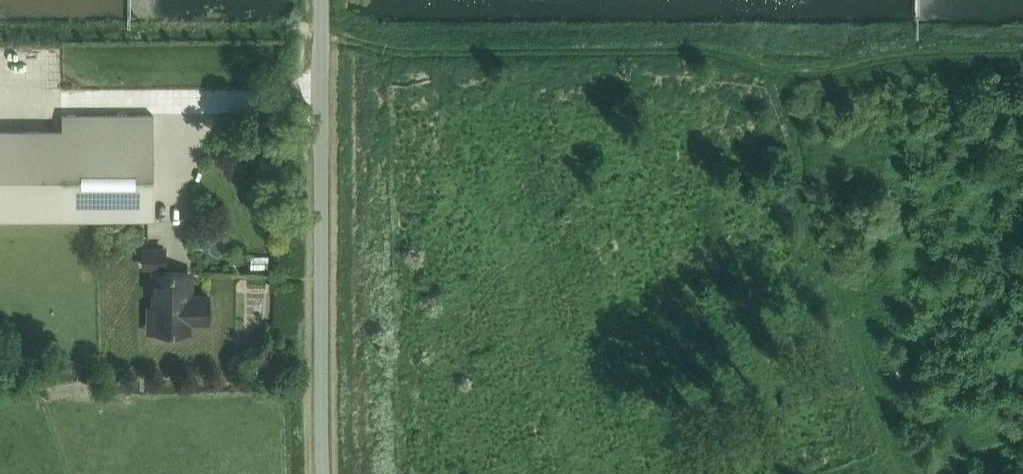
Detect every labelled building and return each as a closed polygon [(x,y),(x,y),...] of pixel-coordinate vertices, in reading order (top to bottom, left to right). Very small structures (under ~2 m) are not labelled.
[(152,116),(61,116),(61,131),(0,131),(0,219),(152,219),(152,116)] [(207,322),(207,298),(191,298),(191,290),(185,290),(185,273),(163,273),(163,267),(164,267),(164,251),(142,251),(142,267),(154,267),(154,273),(154,310),(159,310),(159,331),(154,331),(154,333),(187,333),(187,322),(207,322)]
